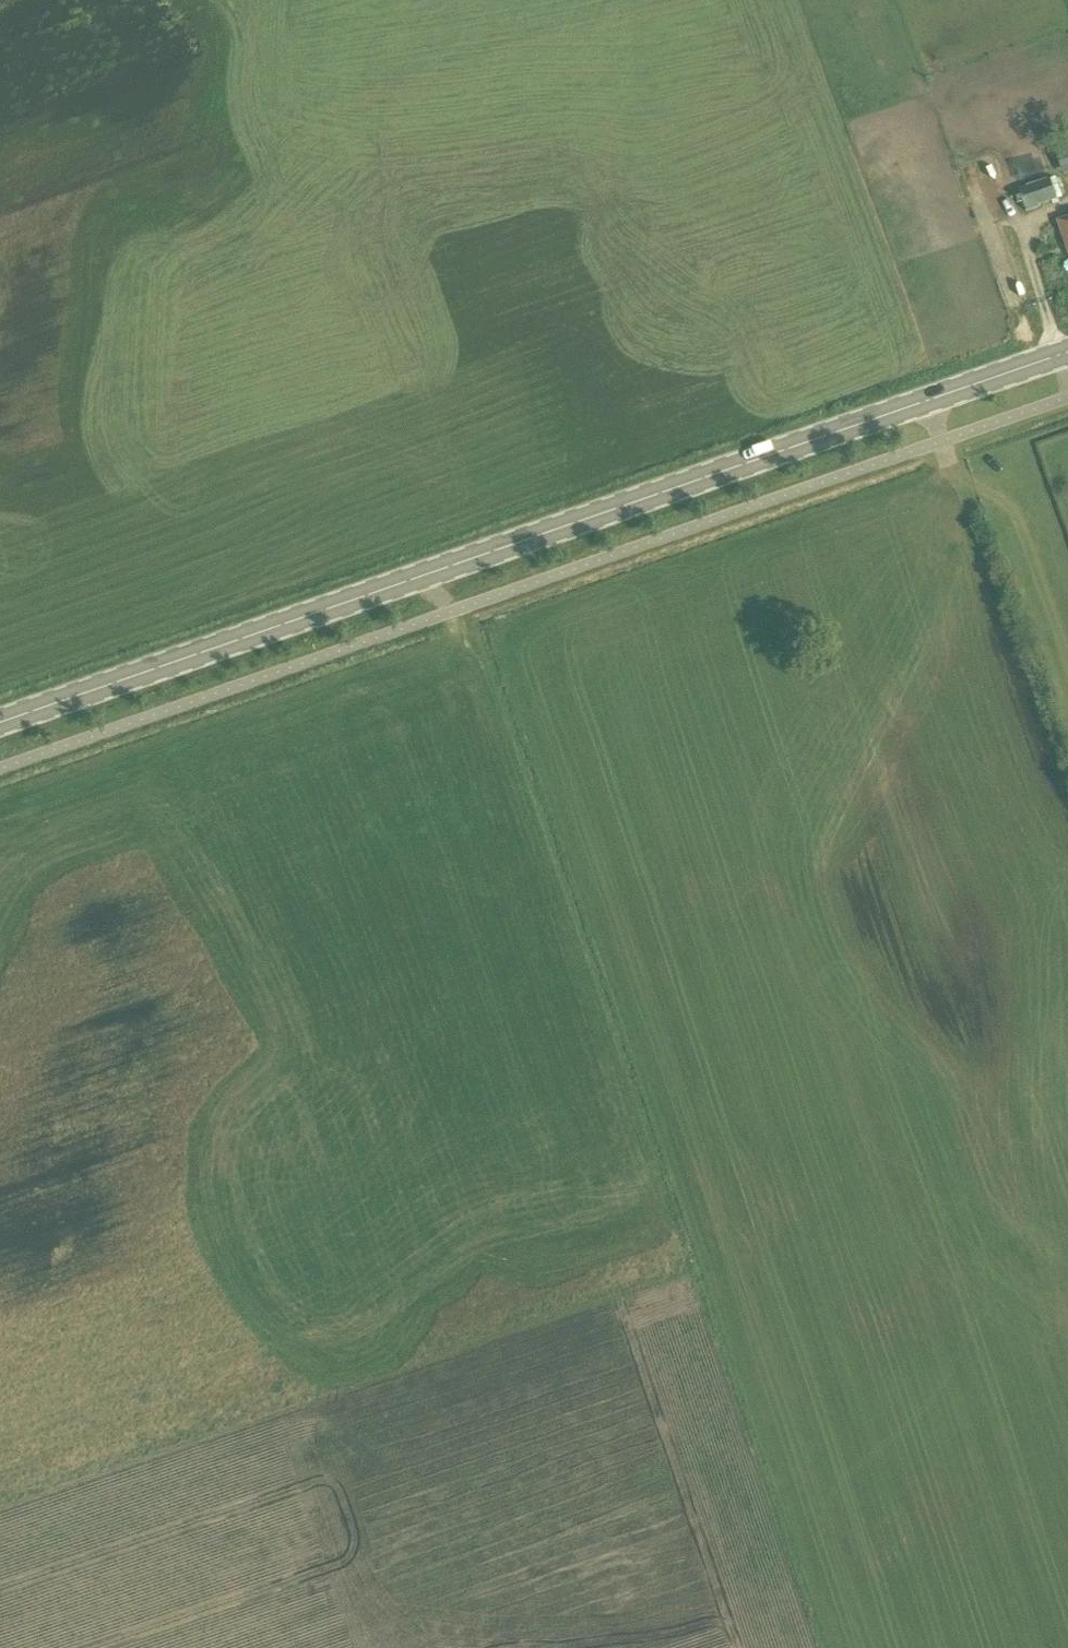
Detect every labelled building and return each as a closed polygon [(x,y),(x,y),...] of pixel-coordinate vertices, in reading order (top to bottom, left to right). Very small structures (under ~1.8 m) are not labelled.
[(1060,170),(1067,167),(1067,147),(1054,152),(1060,170)] [(1023,153),(1007,155),(1009,173),(1025,171),(1023,153)] [(1028,212),(1041,208),(1040,206),(1058,199),(1051,178),(1020,189),(1028,212)] [(1058,220),(1066,243),(1067,243),(1067,216),(1058,220)]
